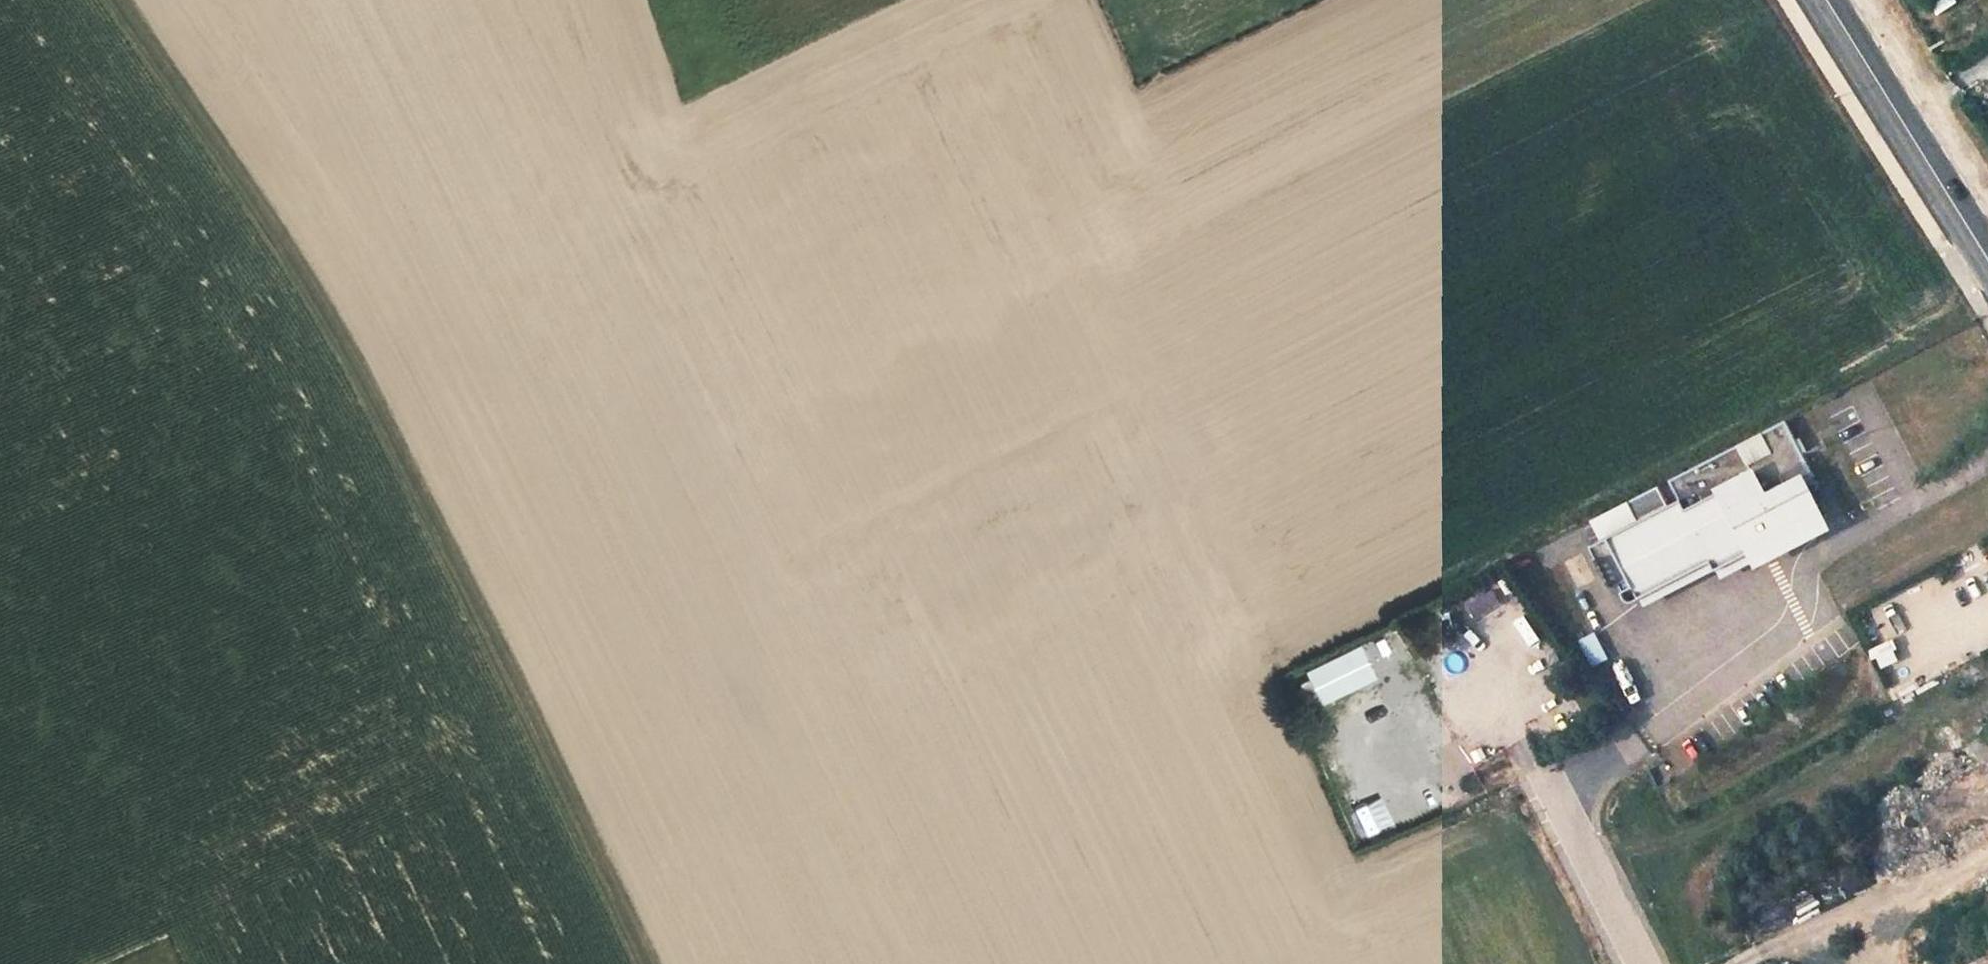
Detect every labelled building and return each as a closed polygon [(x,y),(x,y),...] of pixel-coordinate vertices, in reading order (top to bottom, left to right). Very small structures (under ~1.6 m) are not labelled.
[(1744,437),(1672,472),(1682,493),(1591,538),(1611,580),(1629,571),(1639,591),(1713,554),(1718,563),(1754,545),(1759,555),(1777,546),(1773,537),(1824,511),(1807,477),(1818,472),(1789,414),(1763,427),(1772,447),(1753,456),(1744,437)] [(1763,427),(1744,437),(1753,456),(1772,447),(1763,427)] [(1824,511),(1773,537),(1777,546),(1829,520),(1824,511)] [(1583,638),(1591,665),(1609,660),(1601,633),(1583,638)] [(1362,647),(1297,672),(1309,703),(1374,677),(1362,647)]
